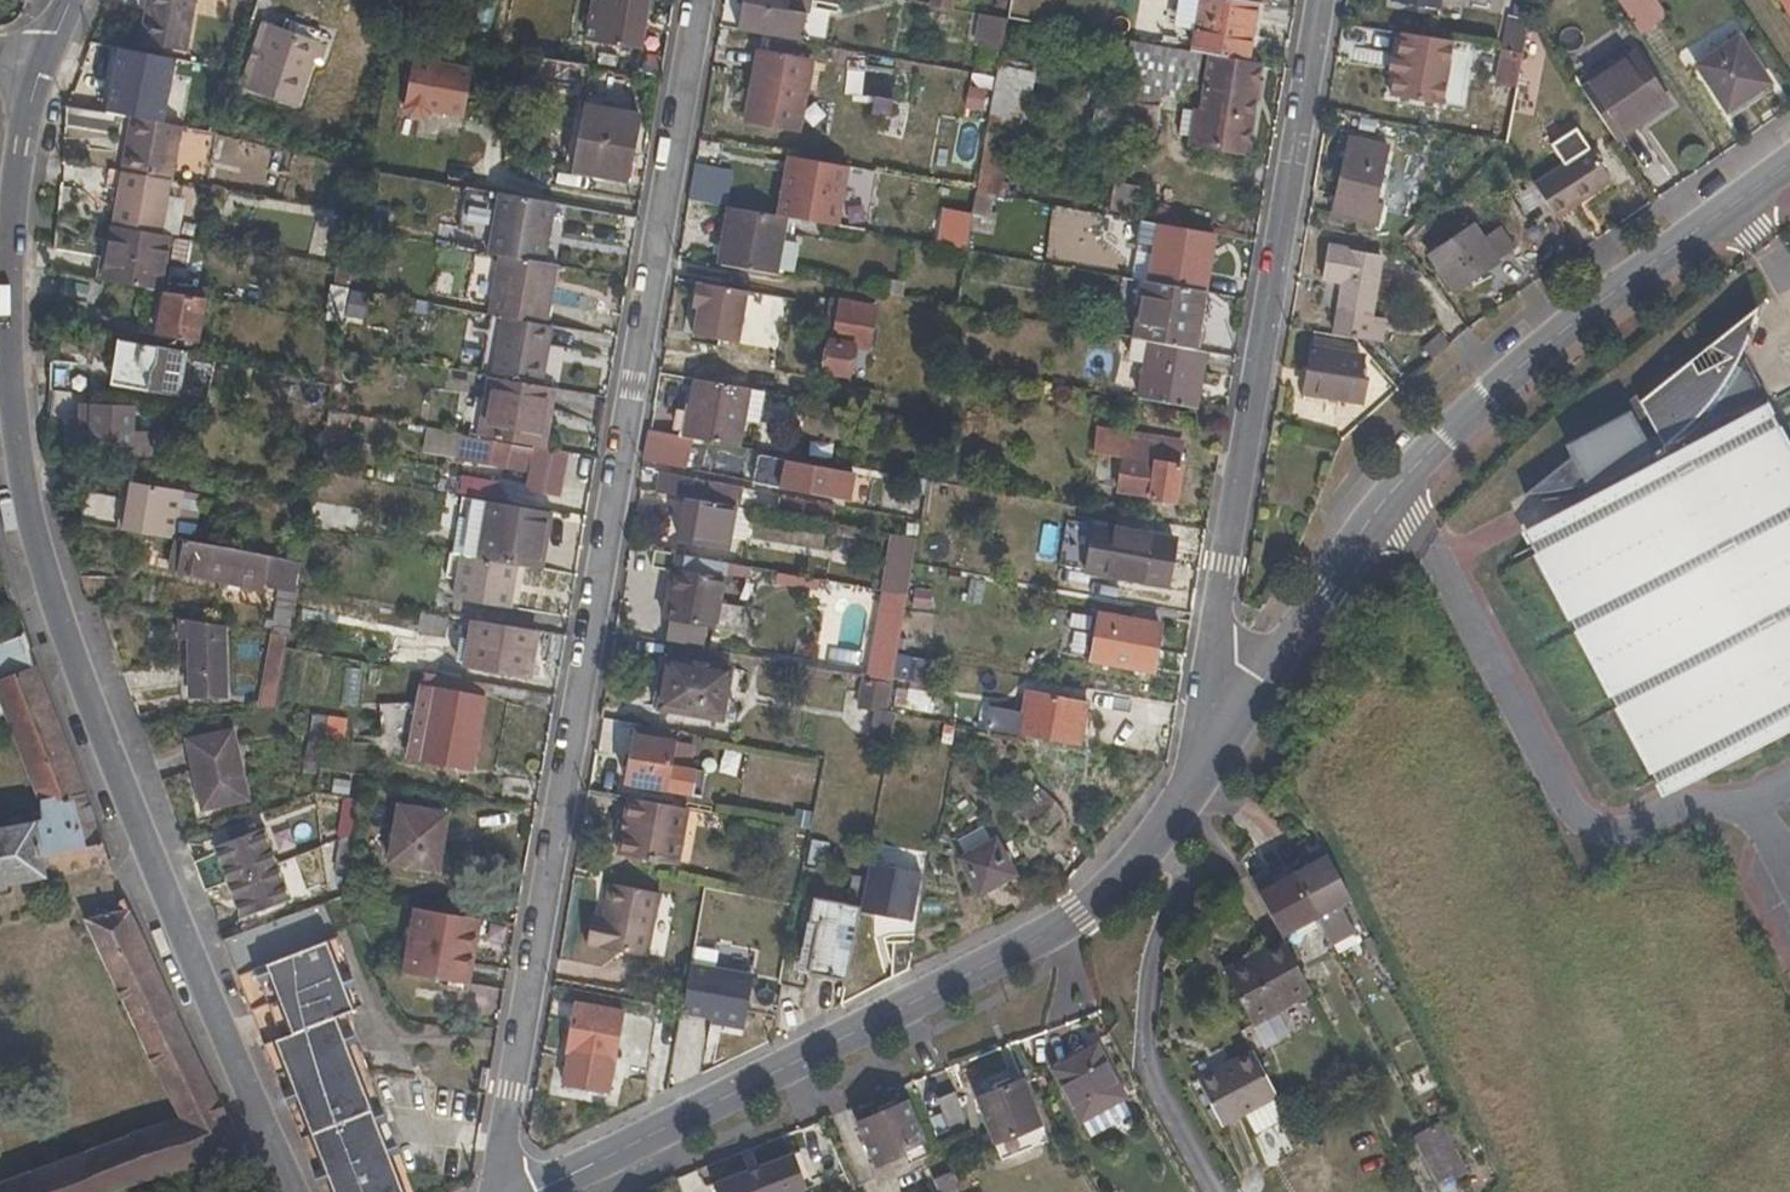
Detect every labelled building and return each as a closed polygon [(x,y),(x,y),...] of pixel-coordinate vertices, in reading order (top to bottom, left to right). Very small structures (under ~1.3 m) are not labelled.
[(139,45),(188,53),(196,0),(147,0),(139,45)] [(585,42),(641,51),(651,0),(592,0),(585,42)] [(735,31),(795,42),(802,0),(741,0),(735,31)] [(931,6),(953,10),(955,0),(932,0),(931,6)] [(993,9),(1008,12),(1010,0),(995,0),(993,9)] [(1194,30),(1190,52),(1201,54),(1258,64),(1262,38),(1249,36),(1255,3),(1239,0),(1175,0),(1171,27),(1194,30)] [(1393,2),(1438,10),(1440,0),(1394,0),(1393,2)] [(1651,5),(1648,0),(1616,0),(1629,19),(1651,5)] [(1789,21),(1789,0),(1775,0),(1789,21)] [(809,7),(803,30),(822,35),(828,12),(809,7)] [(1006,20),(979,15),(974,41),(1002,46),(1006,20)] [(1507,16),(1500,50),(1523,53),(1530,20),(1507,16)] [(299,104),(319,46),(263,26),(243,85),(299,104)] [(1768,84),(1739,38),(1697,66),(1727,112),(1747,98),(1768,84)] [(1147,107),(1149,95),(1174,98),(1175,86),(1185,87),(1190,52),(1130,42),(1122,102),(1147,107)] [(70,95),(68,109),(94,113),(118,59),(88,51),(70,95)] [(179,117),(183,54),(120,51),(117,114),(179,117)] [(799,130),(811,63),(757,54),(745,120),(799,130)] [(1185,146),(1244,156),(1258,64),(1201,54),(1191,114),(1180,112),(1175,138),(1186,139),(1185,146)] [(1580,90),(1616,144),(1641,126),(1638,121),(1667,101),(1635,54),(1580,90)] [(413,59),(404,110),(409,116),(424,119),(431,115),(432,108),(444,110),(444,113),(464,117),(472,69),(413,59)] [(1019,143),(1022,122),(1027,122),(1036,74),(998,66),(996,77),(986,137),(1011,142),(1019,143)] [(961,108),(980,111),(983,91),(964,89),(961,108)] [(1727,112),(1732,118),(1751,105),(1747,98),(1727,112)] [(1096,100),(1092,128),(1118,131),(1122,104),(1096,100)] [(1641,126),(1670,106),(1667,101),(1638,121),(1641,126)] [(1141,142),(1147,107),(1122,102),(1122,104),(1118,131),(1141,142)] [(585,106),(573,173),(626,183),(639,118),(585,106)] [(68,109),(66,130),(126,141),(130,119),(94,113),(68,109)] [(183,128),(130,119),(126,141),(121,174),(173,184),(183,128)] [(1118,136),(1079,131),(1076,153),(1114,159),(1118,136)] [(994,195),(1001,197),(1011,142),(986,137),(977,193),(994,195)] [(1348,137),(1331,216),(1377,229),(1382,206),(1376,205),(1388,145),(1348,137)] [(1573,210),(1612,184),(1588,147),(1534,183),(1558,219),(1573,210)] [(789,158),(778,218),(787,220),(835,228),(846,168),(789,158)] [(696,163),(689,198),(728,205),(734,170),(696,163)] [(112,226),(164,235),(173,184),(121,174),(112,226)] [(1112,183),(1109,211),(1135,215),(1139,188),(1112,183)] [(467,188),(460,230),(489,235),(485,253),(497,255),(546,264),(556,204),(484,191),(467,188)] [(977,193),(973,217),(989,219),(994,195),(977,193)] [(1156,206),(1153,216),(1172,226),(1174,216),(1156,206)] [(717,267),(777,277),(787,220),(778,218),(728,209),(717,267)] [(971,214),(943,209),(937,244),(965,249),(971,214)] [(1573,210),(1558,219),(1562,226),(1577,216),(1573,210)] [(1216,234),(1142,222),(1132,280),(1142,281),(1206,293),(1216,234)] [(150,289),(162,291),(172,237),(164,235),(112,226),(106,259),(102,280),(104,281),(150,289)] [(1474,226),(1427,257),(1453,293),(1514,252),(1498,228),(1483,237),(1474,226)] [(1369,343),(1373,316),(1383,259),(1327,249),(1322,281),(1341,284),(1332,337),(1355,341),(1369,343)] [(492,315),(548,326),(559,266),(546,264),(497,255),(487,314),(492,315)] [(106,259),(98,257),(94,279),(102,280),(106,259)] [(334,286),(349,290),(351,269),(337,267),(334,286)] [(58,299),(100,306),(104,281),(102,280),(94,279),(63,273),(58,299)] [(905,283),(886,280),(883,296),(903,299),(905,283)] [(1133,339),(1197,350),(1206,293),(1142,281),(1133,339)] [(693,337),(737,344),(746,293),(695,284),(691,308),(698,309),(693,337)] [(349,290),(334,286),(328,322),(342,324),(349,290)] [(162,291),(150,289),(143,325),(156,327),(162,291)] [(162,291),(156,327),(154,336),(199,344),(206,300),(162,291)] [(421,303),(387,296),(385,308),(419,314),(421,303)] [(824,339),(829,340),(824,371),(850,376),(855,344),(869,347),(876,308),(831,300),(824,339)] [(1676,781),(1789,719),(1789,445),(1747,367),(1736,356),(1755,306),(1520,500),(1542,501),(1563,498),(1576,494),(1563,505),(1575,524),(1544,542),(1676,781)] [(548,326),(492,315),(480,375),(487,376),(545,386),(555,327),(548,326)] [(1373,316),(1369,343),(1384,345),(1387,319),(1373,316)] [(188,352),(118,339),(110,386),(180,398),(188,352)] [(1129,358),(1144,360),(1136,400),(1197,411),(1207,351),(1197,350),(1133,339),(1129,358)] [(1362,371),(1355,353),(1310,347),(1302,395),(1327,399),(1364,406),(1367,389),(1360,388),(1362,371)] [(81,395),(85,366),(51,360),(51,390),(81,395)] [(469,436),(476,437),(487,376),(480,375),(469,436)] [(476,437),(546,449),(557,389),(545,386),(487,376),(476,437)] [(690,440),(742,449),(746,423),(759,425),(766,392),(693,379),(682,438),(690,440)] [(51,390),(51,419),(77,422),(81,395),(51,390)] [(1326,406),(1327,399),(1302,395),(1301,402),(1326,406)] [(922,401),(920,417),(937,420),(938,404),(922,401)] [(133,434),(134,410),(92,407),(90,445),(131,448),(131,457),(162,458),(163,437),(133,434)] [(469,436),(441,431),(437,450),(458,454),(457,461),(507,470),(508,468),(532,472),(529,490),(556,494),(564,452),(546,449),(476,437),(469,436)] [(643,461),(685,469),(690,440),(682,438),(648,432),(643,461)] [(1115,494),(1175,505),(1181,465),(1153,460),(1155,444),(1097,434),(1093,453),(1121,458),(1115,494)] [(1181,465),(1184,449),(1155,444),(1153,460),(1181,465)] [(848,501),(852,474),(766,458),(762,484),(778,487),(778,488),(848,501)] [(755,492),(661,475),(658,494),(685,498),(737,508),(751,510),(755,492)] [(501,483),(464,476),(460,494),(487,499),(498,501),(501,483)] [(928,482),(915,480),(905,537),(918,540),(928,482)] [(201,496),(129,484),(127,499),(57,487),(63,522),(173,541),(193,544),(201,496)] [(737,508),(685,498),(677,541),(729,551),(737,508)] [(498,501),(487,499),(477,559),(519,567),(537,570),(548,510),(498,501)] [(834,509),(779,499),(775,514),(832,524),(834,509)] [(1164,588),(1172,538),(1094,524),(1094,526),(1075,523),(1071,547),(1089,550),(1085,574),(1164,588)] [(193,544),(173,541),(167,571),(280,592),(272,635),(288,638),(297,591),(301,563),(283,560),(193,544)] [(286,545),(283,560),(301,563),(304,548),(286,545)] [(711,562),(654,552),(650,569),(672,572),(663,622),(740,635),(745,609),(719,605),(726,564),(711,562)] [(450,555),(446,579),(456,581),(453,599),(511,609),(519,567),(477,559),(450,555)] [(0,571),(0,611),(12,607),(0,571)] [(818,581),(780,574),(778,582),(817,589),(818,581)] [(950,614),(954,594),(925,589),(921,609),(950,614)] [(908,596),(885,592),(869,679),(892,684),(897,657),(897,655),(908,596)] [(450,617),(422,612),(418,634),(446,639),(450,617)] [(1153,673),(1162,626),(1100,615),(1091,661),(1153,673)] [(179,638),(189,638),(190,664),(123,674),(131,696),(191,687),(191,698),(227,698),(225,627),(178,619),(179,638)] [(463,669),(529,680),(537,632),(472,621),(463,669)] [(272,635),(260,707),(277,710),(286,650),(288,638),(272,635)] [(12,885),(109,867),(24,637),(0,645),(0,733),(10,730),(45,819),(0,827),(0,900),(7,899),(12,885)] [(720,718),(729,672),(665,661),(656,707),(720,718)] [(861,678),(856,708),(873,711),(868,735),(892,740),(897,715),(888,713),(892,684),(869,679),(861,678)] [(472,770),(484,698),(420,687),(407,759),(472,770)] [(933,714),(936,696),(898,689),(895,707),(933,714)] [(1087,701),(1026,690),(1016,736),(1079,747),(1087,701)] [(312,716),(302,774),(319,777),(321,768),(325,739),(328,719),(312,716)] [(333,740),(337,720),(328,719),(325,739),(333,740)] [(189,741),(204,807),(247,799),(233,732),(189,741)] [(674,741),(634,735),(626,782),(666,789),(674,741)] [(720,752),(715,774),(733,778),(737,755),(720,752)] [(1041,790),(1020,811),(1044,836),(1066,814),(1041,790)] [(689,809),(627,798),(623,822),(663,829),(659,857),(618,849),(617,855),(679,866),(689,809)] [(362,802),(347,800),(339,843),(355,837),(362,802)] [(722,804),(706,800),(704,811),(720,814),(722,804)] [(438,872),(449,814),(398,805),(388,863),(438,872)] [(663,829),(623,822),(618,849),(659,857),(663,829)] [(995,836),(988,824),(952,845),(958,857),(995,836)] [(265,831),(217,849),(218,854),(193,863),(204,893),(228,884),(278,865),(265,831)] [(958,857),(978,896),(1016,875),(995,836),(958,857)] [(355,837),(339,843),(331,889),(347,892),(355,837)] [(910,926),(917,893),(891,889),(895,868),(884,866),(887,846),(876,844),(862,916),(886,921),(910,926)] [(1348,897),(1325,853),(1291,873),(1314,913),(1325,934),(1348,921),(1337,902),(1348,897)] [(242,919),(290,899),(278,865),(228,884),(242,919)] [(1258,891),(1280,933),(1314,913),(1291,873),(1258,891)] [(855,878),(851,899),(862,902),(865,880),(855,878)] [(648,959),(660,894),(608,885),(603,915),(592,914),(586,947),(648,959)] [(807,897),(802,926),(808,927),(804,944),(799,971),(846,980),(861,908),(807,897)] [(326,903),(223,942),(319,1191),(414,1191),(368,1069),(371,1068),(364,1050),(361,1051),(347,1013),(365,1006),(326,903)] [(395,974),(460,985),(472,918),(407,907),(395,974)] [(243,1151),(129,911),(85,920),(179,1118),(0,1182),(0,1191),(128,1191),(243,1151)] [(910,926),(886,921),(881,948),(896,951),(913,954),(918,928),(910,926)] [(799,943),(804,944),(808,927),(802,926),(799,943)] [(1254,964),(1250,957),(1213,977),(1244,1032),(1312,994),(1287,946),(1271,954),(1254,964)] [(1271,954),(1267,948),(1250,957),(1254,964),(1271,954)] [(753,975),(691,965),(683,1015),(712,1020),(711,1024),(744,1029),(753,975)] [(614,1062),(624,1012),(575,1003),(566,1054),(568,1055),(614,1062)] [(1123,1098),(1096,1046),(1052,1069),(1080,1120),(1097,1111),(1123,1098)] [(568,1055),(565,1067),(612,1075),(614,1062),(568,1055)] [(1258,1058),(1201,1090),(1224,1132),(1245,1120),(1256,1137),(1290,1117),(1258,1058)] [(1039,1124),(1022,1079),(977,1098),(994,1143),(1039,1124)] [(953,1091),(948,1080),(932,1088),(937,1098),(953,1091)] [(937,1098),(950,1129),(966,1121),(953,1091),(937,1098)] [(927,1156),(905,1100),(857,1121),(875,1166),(907,1153),(910,1162),(927,1156)] [(1104,1126),(1097,1111),(1080,1120),(1088,1135),(1104,1126)] [(1439,1122),(1409,1137),(1434,1187),(1465,1172),(1439,1122)] [(710,1187),(712,1191),(801,1191),(788,1160),(753,1172),(755,1178),(747,1181),(745,1175),(710,1187)] [(950,1171),(934,1177),(940,1191),(960,1191),(950,1171)]
